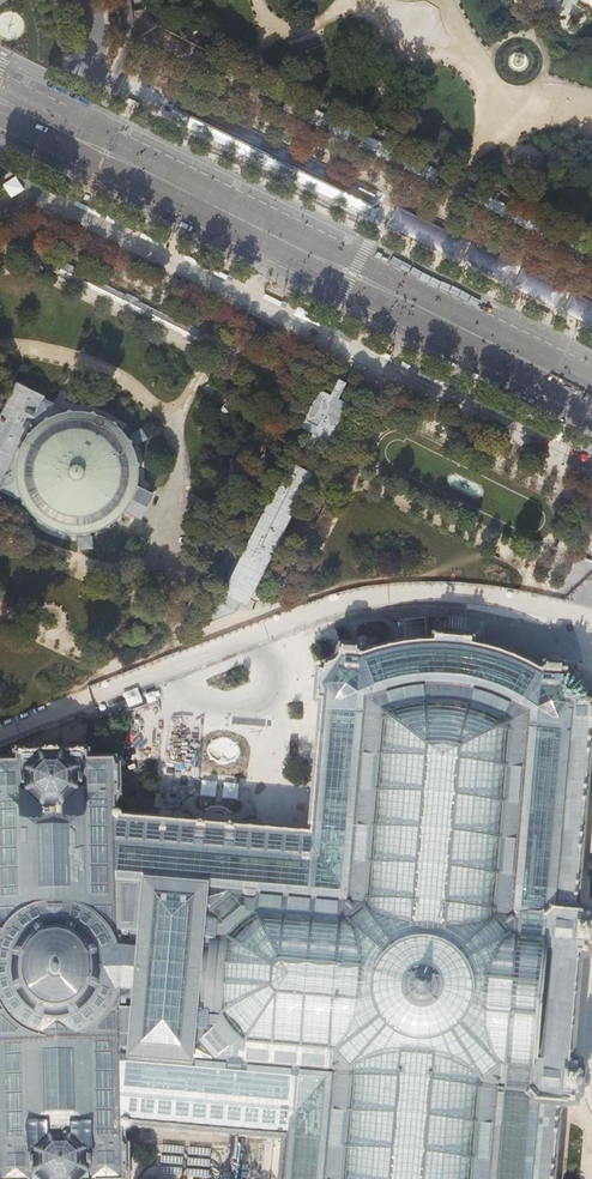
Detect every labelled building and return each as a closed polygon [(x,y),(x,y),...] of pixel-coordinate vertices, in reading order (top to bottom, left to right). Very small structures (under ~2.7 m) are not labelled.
[(561,6),(568,9),(571,2),(587,10),(589,17),(589,19),(591,18),(591,0),(564,0),(561,6)] [(124,295),(75,270),(75,268),(63,262),(56,275),(70,282),(70,281),(119,305),(118,307),(132,313),(132,312),(181,336),(180,338),(194,344),(201,331),(188,324),(187,326),(137,301),(138,300),(125,293),(124,295)] [(138,472),(138,466),(139,466),(139,464),(138,464),(137,460),(135,454),(133,449),(131,444),(132,443),(131,441),(130,442),(125,435),(123,433),(122,432),(120,430),(115,426),(116,425),(114,423),(114,424),(111,422),(104,419),(97,416),(98,414),(96,414),(95,415),(95,414),(92,413),(92,414),(89,414),(88,413),(86,413),(82,413),(74,413),(71,413),(71,411),(67,412),(67,413),(43,400),(44,397),(29,390),(17,384),(0,417),(0,491),(25,502),(23,503),(24,505),(26,504),(29,510),(32,512),(35,516),(40,520),(39,521),(41,523),(42,521),(46,524),(47,525),(52,528),(54,529),(55,529),(57,530),(60,531),(60,532),(62,533),(63,532),(67,533),(71,533),(73,533),(75,533),(78,533),(84,533),(84,534),(86,534),(86,533),(90,532),(91,532),(97,530),(102,529),(107,526),(107,527),(109,526),(109,525),(115,520),(125,511),(141,519),(153,495),(137,487),(138,482),(138,477),(138,472)] [(315,474),(287,460),(220,594),(248,608),(315,474)] [(123,819),(124,965),(125,1132),(126,1132),(128,1132),(129,1131),(130,1131),(131,1129),(131,1128),(283,1141),(280,1178),(555,1178),(561,1108),(569,1109),(569,1108),(576,1108),(577,1100),(580,1100),(581,1096),(586,1096),(587,1087),(587,1079),(582,1079),(582,1075),(579,1074),(580,1066),(572,1065),(572,1057),(574,1034),(575,1024),(577,1000),(578,990),(580,967),(581,959),(589,960),(590,951),(591,952),(591,917),(585,916),(586,915),(578,914),(591,751),(591,700),(590,703),(580,698),(577,702),(576,702),(575,702),(571,698),(567,694),(567,693),(568,692),(568,691),(572,689),(571,685),(569,678),(574,677),(577,680),(581,675),(576,670),(571,675),(572,676),(570,676),(570,672),(564,671),(564,669),(544,667),(544,670),(543,670),(543,672),(542,672),(541,672),(538,670),(527,664),(522,662),(513,658),(504,655),(497,653),(486,649),(473,647),(474,641),(462,640),(461,648),(460,648),(460,650),(446,648),(446,646),(445,646),(446,639),(434,638),(433,644),(417,644),(400,646),(391,648),(380,651),(369,654),(368,655),(366,656),(364,657),(362,657),(361,657),(361,655),(360,654),(360,651),(340,649),(340,653),(339,653),(338,654),(338,655),(338,657),(338,658),(337,660),(336,662),(336,663),(335,663),(334,664),(332,665),(331,666),(330,666),(329,666),(327,667),(327,668),(324,667),(324,672),(317,672),(314,706),(321,706),(310,835),(295,834),(229,828),(229,824),(229,821),(227,821),(227,824),(226,828),(225,828),(225,830),(216,830),(207,829),(207,826),(206,826),(206,821),(207,819),(205,819),(204,821),(204,826),(138,820),(123,819)] [(125,1132),(124,965),(123,819),(123,818),(123,817),(122,817),(121,815),(120,815),(119,814),(118,814),(117,814),(117,801),(118,801),(118,798),(121,798),(120,769),(117,769),(117,766),(116,766),(116,762),(90,761),(89,754),(87,754),(87,751),(56,752),(52,752),(48,752),(17,753),(17,754),(17,756),(15,756),(15,763),(0,763),(0,1178),(130,1178),(129,1147),(127,1147),(127,1145),(125,1145),(125,1132)]
